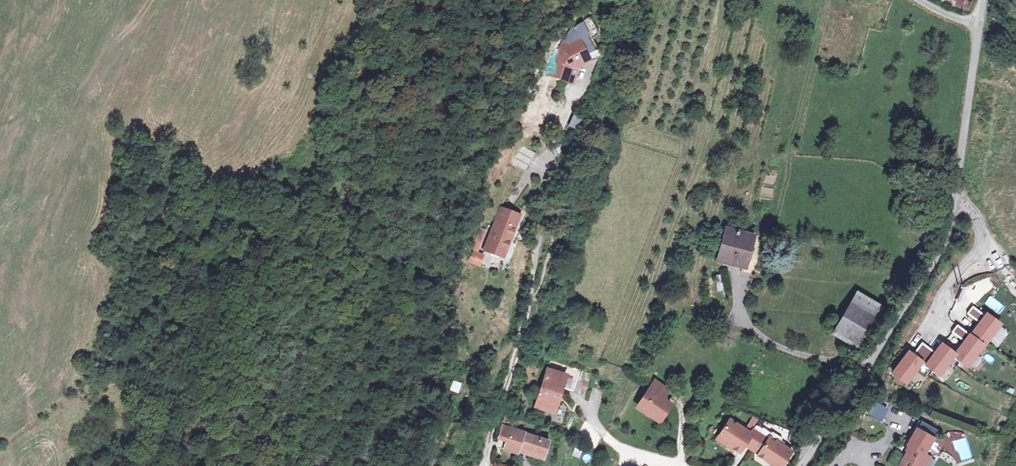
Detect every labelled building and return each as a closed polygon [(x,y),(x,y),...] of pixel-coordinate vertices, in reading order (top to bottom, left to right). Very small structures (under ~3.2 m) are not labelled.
[(973,0),(943,0),(942,3),(971,11),(974,0),(973,0)] [(550,37),(539,72),(571,82),(577,63),(589,58),(575,36),(566,40),(550,37)] [(568,127),(577,130),(582,115),(574,112),(568,127)] [(525,171),(535,154),(521,145),(511,163),(525,171)] [(526,215),(500,205),(482,250),(508,260),(526,215)] [(759,238),(727,229),(718,262),(749,271),(759,238)] [(480,267),(485,254),(472,249),(467,262),(480,267)] [(878,315),(852,300),(833,334),(860,349),(878,315)] [(914,357),(908,353),(893,372),(907,383),(922,363),(940,376),(955,357),(967,366),(998,326),(974,307),(968,315),(979,324),(970,335),(957,325),(951,333),(963,343),(954,354),(942,344),(934,354),(922,346),(914,357)] [(572,377),(549,370),(536,410),(559,417),(572,377)] [(674,389),(654,376),(633,408),(661,425),(673,405),(666,401),(674,389)] [(459,393),(462,383),(453,380),(449,390),(459,393)] [(881,420),(887,401),(877,398),(871,417),(881,420)] [(730,417),(716,439),(740,455),(744,449),(770,465),(784,465),(793,452),(755,427),(752,431),(730,417)] [(553,439),(507,428),(501,452),(548,462),(553,439)] [(920,431),(901,465),(928,465),(941,442),(920,431)]
